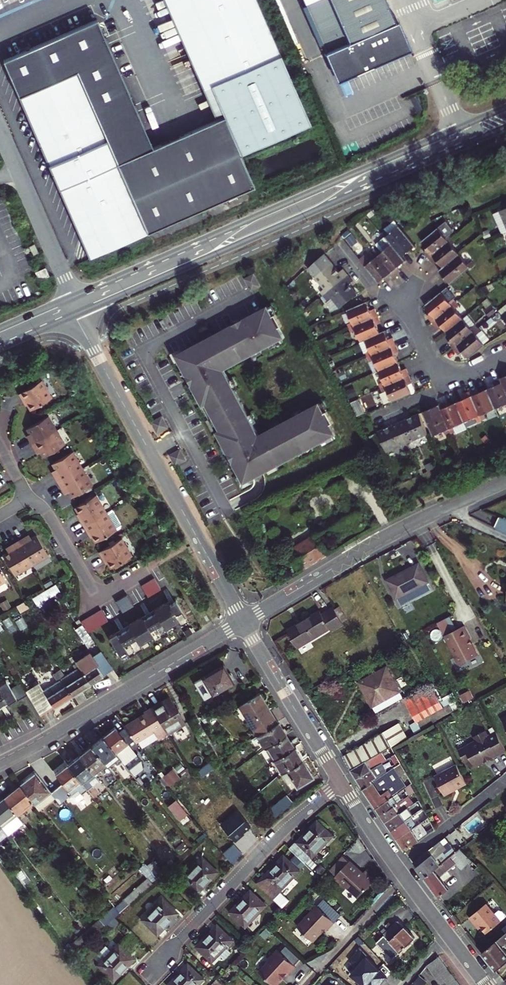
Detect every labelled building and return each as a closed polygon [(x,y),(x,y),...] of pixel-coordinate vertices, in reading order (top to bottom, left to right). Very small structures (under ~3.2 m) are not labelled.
[(232,158),(241,154),(174,0),(163,0),(217,123),(232,158)] [(241,154),(311,124),(256,0),(174,0),(241,154)] [(388,0),(306,0),(337,70),(405,40),(388,0)] [(109,147),(97,118),(77,72),(18,97),(89,259),(147,234),(118,166),(109,147)] [(115,144),(103,116),(97,118),(109,147),(115,144)] [(232,158),(217,123),(118,166),(147,234),(255,188),(241,154),(232,158)] [(493,214),(502,235),(505,233),(505,208),(493,214)] [(415,246),(403,232),(394,220),(383,229),(385,231),(381,234),(385,237),(401,257),(405,254),(415,246)] [(423,252),(428,258),(452,238),(449,235),(453,232),(445,222),(421,242),(424,246),(427,249),(423,252)] [(346,240),(352,247),(357,242),(351,235),(346,240)] [(375,245),(379,249),(375,252),(395,276),(401,271),(398,267),(402,264),(405,261),(401,257),(385,237),(375,245)] [(455,242),(452,238),(428,258),(433,264),(437,261),(440,265),(442,268),(459,254),(451,245),(455,242)] [(395,276),(375,252),(374,250),(360,261),(378,283),(382,280),(386,277),(389,281),(395,276)] [(471,261),(467,264),(459,254),(442,268),(439,271),(445,279),(450,285),(474,265),(471,261)] [(320,292),(323,296),(348,275),(343,269),(339,272),(335,267),(331,263),(314,277),(324,289),(320,292)] [(38,281),(49,276),(45,268),(35,272),(38,281)] [(253,273),(244,278),(250,289),(259,284),(253,273)] [(332,311),(340,308),(357,294),(353,290),(349,285),(353,281),(348,275),(323,296),(327,301),(326,303),(332,311)] [(427,316),(432,322),(456,302),(453,298),(455,297),(447,287),(424,305),(429,310),(431,313),(427,316)] [(368,306),(366,302),(346,310),(351,322),(347,324),(349,328),(377,316),(374,309),(369,310),(368,306)] [(459,306),(456,302),(432,322),(437,328),(441,325),(442,328),(446,332),(463,319),(455,309),(459,306)] [(271,314),(266,304),(260,307),(174,354),(202,405),(205,403),(219,429),(216,431),(244,481),(263,471),(335,432),(330,423),(333,421),(326,408),(323,410),(317,400),(257,433),(223,369),(283,337),(278,327),(281,325),(274,313),(271,314)] [(505,322),(505,304),(497,311),(505,322)] [(491,306),(485,310),(489,316),(495,311),(491,306)] [(467,314),(463,319),(446,332),(450,336),(452,339),(449,342),(453,348),(477,328),(475,325),(476,324),(467,314)] [(365,340),(380,333),(377,328),(376,325),(380,323),(377,316),(349,328),(351,332),(355,330),(360,342),(365,340)] [(483,343),(487,339),(477,328),(453,348),(457,352),(459,354),(462,351),(465,354),(468,358),(485,345),(483,343)] [(365,353),(367,357),(395,345),(392,337),(388,339),(386,335),(384,331),(380,333),(365,340),(370,351),(365,353)] [(399,352),(395,345),(367,357),(369,361),(373,359),(378,371),(398,362),(396,357),(394,354),(399,352)] [(379,384),(380,388),(409,376),(406,368),(401,370),(400,367),(398,362),(378,371),(383,382),(379,384)] [(387,390),(392,402),(412,393),(408,385),(411,383),(412,383),(409,376),(380,388),(382,392),(387,390)] [(25,398),(28,404),(31,409),(51,398),(40,380),(19,392),(23,399),(25,398)] [(502,383),(495,386),(487,389),(495,409),(505,404),(505,392),(502,383)] [(476,388),(469,392),(482,421),(486,419),(484,414),(495,409),(487,389),(482,391),(478,393),(476,388)] [(478,422),(482,421),(469,392),(462,395),(464,399),(460,401),(456,403),(464,423),(475,418),(478,422)] [(445,402),(438,405),(451,434),(455,432),(453,427),(464,423),(456,403),(450,405),(447,407),(445,402)] [(451,434),(438,405),(431,408),(422,412),(433,436),(444,431),(447,436),(451,434)] [(408,418),(398,423),(407,443),(428,434),(419,414),(408,418)] [(55,431),(46,416),(27,427),(28,430),(31,435),(27,438),(31,444),(55,431)] [(167,427),(161,416),(155,420),(151,422),(157,432),(167,427)] [(407,443),(398,423),(387,427),(377,432),(386,453),(407,443)] [(55,431),(31,444),(35,451),(39,449),(42,454),(44,457),(63,445),(55,431)] [(185,459),(179,448),(169,454),(175,465),(177,464),(185,459)] [(71,453),(51,464),(54,469),(57,474),(53,476),(57,483),(81,469),(71,453)] [(428,471),(433,468),(431,463),(425,465),(428,471)] [(81,469),(57,483),(61,490),(65,488),(68,493),(71,498),(91,486),(81,469)] [(330,488),(337,501),(349,495),(342,482),(330,488)] [(352,502),(349,495),(337,501),(340,507),(352,502)] [(94,497),(74,508),(77,514),(80,519),(79,520),(83,527),(104,514),(94,497)] [(328,553),(320,541),(361,518),(352,502),(340,507),(343,514),(324,525),(325,527),(315,533),(317,535),(289,552),(300,570),(313,562),(328,553)] [(104,514),(83,527),(87,533),(89,532),(92,537),(95,543),(118,529),(119,526),(110,511),(104,514)] [(505,533),(505,520),(499,517),(494,528),(505,533)] [(323,524),(313,529),(315,533),(325,527),(324,525),(323,524)] [(46,557),(35,537),(30,540),(25,543),(23,539),(16,543),(30,566),(46,557)] [(104,559),(108,564),(110,569),(130,558),(119,540),(99,552),(103,559),(104,559)] [(30,566),(16,543),(9,547),(12,551),(6,554),(2,557),(13,576),(30,566)] [(403,571),(386,580),(396,599),(397,598),(400,604),(407,601),(404,595),(428,582),(419,563),(403,571)] [(154,579),(142,586),(148,598),(161,590),(154,579)] [(45,600),(60,591),(55,584),(40,593),(45,600)] [(38,604),(45,600),(40,593),(32,598),(38,604)] [(127,595),(116,602),(122,613),(134,606),(127,595)] [(30,607),(26,601),(17,606),(20,613),(30,607)] [(117,633),(109,637),(121,658),(128,654),(130,656),(142,649),(141,646),(145,644),(149,641),(154,639),(155,641),(168,634),(167,631),(170,629),(176,626),(180,624),(181,626),(188,622),(176,601),(169,605),(168,603),(154,611),(156,613),(144,620),(142,618),(128,626),(130,628),(118,635),(117,633)] [(321,614),(319,610),(312,615),(287,631),(297,648),(329,628),(331,631),(343,623),(342,621),(346,619),(338,606),(334,609),(333,607),(321,614)] [(101,610),(81,622),(88,633),(108,621),(101,610)] [(443,637),(457,630),(450,617),(435,624),(442,638),(443,637)] [(467,633),(464,626),(457,630),(443,637),(459,666),(477,656),(469,640),(470,639),(467,633)] [(102,659),(96,663),(89,652),(75,662),(76,663),(90,685),(99,678),(110,671),(102,659)] [(81,690),(90,685),(76,663),(72,665),(75,669),(64,676),(60,669),(57,671),(72,695),(81,690)] [(212,695),(232,683),(227,675),(222,666),(202,678),(212,695)] [(376,713),(389,705),(403,698),(386,667),(359,682),(365,693),(376,713)] [(38,685),(25,692),(27,695),(40,716),(64,701),(72,695),(57,671),(53,674),(57,681),(42,691),(38,685)] [(2,704),(6,702),(9,707),(12,705),(18,701),(27,695),(19,683),(9,689),(4,681),(0,684),(0,705),(2,704)] [(415,733),(447,714),(431,686),(405,701),(417,722),(410,725),(415,733)] [(248,721),(257,735),(277,723),(268,707),(259,693),(241,705),(250,720),(248,721)] [(167,734),(185,723),(170,697),(160,702),(151,708),(167,734)] [(167,734),(151,708),(144,712),(144,714),(136,719),(123,726),(135,742),(154,732),(158,739),(167,734)] [(265,748),(267,747),(286,735),(282,729),(278,722),(277,723),(257,735),(265,748)] [(392,746),(407,738),(399,724),(342,756),(351,770),(381,753),(386,749),(392,746)] [(109,731),(102,737),(124,764),(128,769),(133,776),(142,769),(140,760),(114,727),(109,731)] [(497,734),(488,739),(488,737),(484,731),(474,736),(476,740),(467,745),(468,746),(459,751),(463,759),(467,760),(470,758),(475,768),(485,763),(484,761),(488,759),(492,757),(493,759),(505,752),(505,750),(497,734)] [(267,747),(275,760),(294,748),(290,741),(286,735),(267,747)] [(96,742),(90,746),(104,764),(106,766),(113,761),(123,773),(128,769),(124,764),(102,737),(96,742)] [(92,773),(104,764),(90,746),(84,751),(79,756),(92,773)] [(396,754),(392,746),(386,749),(387,751),(392,756),(396,754)] [(281,774),(286,770),(302,761),(299,756),(294,748),(275,760),(273,761),(281,774)] [(386,760),(381,753),(351,770),(353,774),(356,779),(381,763),(386,760)] [(81,782),(92,773),(79,756),(73,760),(67,765),(81,782)] [(306,768),(302,761),(286,770),(293,781),(296,787),(307,781),(305,778),(311,775),(306,768)] [(363,789),(387,773),(381,763),(356,779),(360,785),(363,789)] [(389,789),(408,775),(401,763),(387,773),(363,789),(368,798),(375,809),(393,796),(389,789)] [(467,783),(457,764),(435,776),(445,795),(456,789),(467,783)] [(87,790),(81,782),(67,765),(60,770),(55,774),(62,784),(57,788),(65,799),(69,796),(75,801),(83,796),(82,794),(87,790)] [(171,785),(181,777),(175,768),(164,776),(171,785)] [(133,776),(128,769),(123,773),(127,778),(129,781),(134,777),(133,776)] [(287,785),(293,781),(286,770),(281,774),(287,785)] [(59,804),(65,799),(57,788),(50,793),(35,773),(27,779),(19,786),(33,804),(38,810),(54,798),(59,804)] [(98,781),(92,773),(81,782),(87,790),(98,781)] [(410,795),(415,792),(411,784),(405,788),(410,795)] [(27,810),(33,804),(19,786),(11,792),(3,798),(16,814),(25,807),(27,810)] [(380,815),(401,801),(396,794),(393,796),(375,809),(378,812),(380,815)] [(267,811),(273,818),(292,802),(286,795),(267,811)] [(403,811),(413,804),(408,797),(401,801),(380,815),(382,818),(385,822),(400,812),(403,811)] [(18,817),(16,814),(3,798),(0,801),(0,826),(1,828),(7,835),(23,823),(18,817)] [(175,800),(167,806),(178,819),(185,813),(175,800)] [(415,807),(404,814),(408,819),(411,818),(418,814),(424,809),(419,800),(413,804),(415,807)] [(27,810),(25,807),(16,814),(18,817),(27,810)] [(237,808),(219,824),(235,842),(243,835),(252,827),(237,808)] [(420,818),(414,822),(411,818),(408,819),(406,821),(391,831),(394,835),(396,839),(421,822),(425,820),(428,817),(425,811),(424,809),(418,814),(420,818)] [(391,831),(406,821),(400,812),(385,822),(388,828),(391,831)] [(428,817),(425,820),(432,831),(435,829),(428,817)] [(312,870),(317,864),(310,858),(331,836),(317,822),(304,836),(290,849),(298,856),(305,863),(312,870)] [(421,822),(396,839),(399,844),(404,851),(428,834),(421,822)] [(451,844),(448,847),(442,839),(412,863),(420,872),(424,878),(457,852),(451,844)] [(242,855),(233,844),(222,853),(232,864),(242,855)] [(433,891),(438,897),(449,889),(443,882),(451,875),(448,870),(456,864),(462,869),(468,863),(471,859),(461,848),(457,852),(424,878),(433,891)] [(329,870),(336,876),(349,861),(342,855),(329,870)] [(278,891),(305,863),(298,856),(291,863),(284,856),(270,870),(257,884),(281,907),(288,900),(278,891)] [(206,882),(216,872),(201,858),(182,878),(196,892),(206,882)] [(475,870),(478,866),(471,859),(468,863),(475,870)] [(345,889),(348,887),(359,897),(375,880),(365,871),(362,874),(357,869),(349,861),(336,876),(334,878),(345,889)] [(157,878),(162,874),(153,862),(147,866),(157,878)] [(145,863),(140,868),(148,878),(136,888),(140,894),(157,878),(147,866),(145,863)] [(320,874),(325,868),(321,865),(316,870),(320,874)] [(128,904),(140,894),(136,888),(123,899),(124,900),(128,904)] [(231,912),(245,926),(264,905),(250,892),(239,903),(231,912)] [(167,923),(176,913),(162,899),(142,920),(157,933),(167,923)] [(119,912),(128,904),(124,900),(115,907),(119,912)] [(474,924),(477,922),(480,927),(486,933),(504,918),(502,912),(498,911),(494,914),(486,904),(469,917),(474,924)] [(115,907),(114,906),(99,920),(104,926),(114,917),(119,912),(115,907)] [(327,931),(335,922),(317,906),(298,927),(313,942),(322,932),(321,931),(323,929),(324,928),(327,931)] [(99,920),(84,933),(89,939),(104,926),(99,920)] [(107,926),(110,930),(115,924),(112,921),(107,926)] [(376,943),(392,960),(415,939),(406,929),(399,921),(376,943)] [(198,947),(212,961),(218,954),(221,956),(224,959),(231,952),(228,949),(225,946),(231,940),(217,926),(207,937),(198,947)] [(118,945),(128,954),(140,941),(131,932),(118,945)] [(481,953),(492,967),(495,971),(505,962),(505,932),(481,953)] [(89,939),(84,933),(65,949),(70,956),(89,939)] [(339,955),(343,960),(355,947),(361,941),(356,937),(339,955)] [(234,943),(231,940),(225,946),(228,949),(234,943)] [(105,958),(99,965),(113,979),(130,961),(132,959),(128,954),(118,945),(111,952),(105,958)] [(99,953),(105,958),(111,952),(105,946),(99,953)] [(352,974),(366,984),(381,984),(383,983),(392,972),(360,947),(348,961),(356,968),(352,974)] [(278,950),(271,958),(271,961),(260,972),(274,984),(277,984),(282,980),(282,977),(284,976),(285,974),(287,976),(296,966),(278,950)] [(218,954),(212,961),(215,963),(221,956),(218,954)] [(431,972),(443,963),(438,957),(427,966),(431,972)] [(435,977),(447,968),(443,963),(431,972),(435,977)] [(202,979),(188,965),(176,977),(169,984),(197,984),(202,979)] [(440,983),(451,974),(447,968),(435,977),(440,983)] [(455,980),(451,974),(440,983),(441,984),(449,984),(455,980)]
